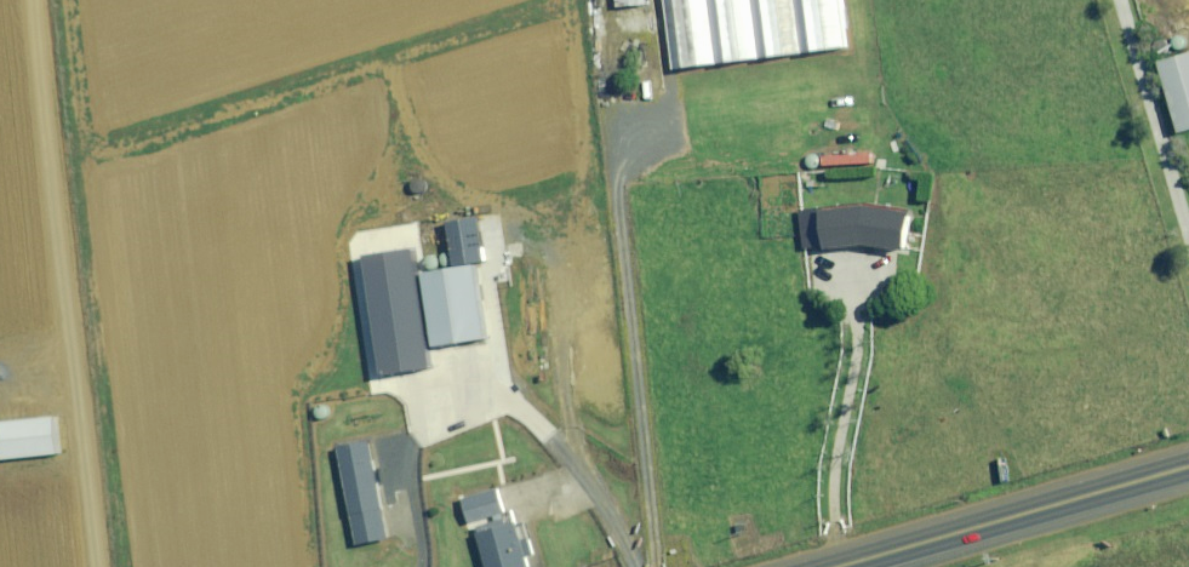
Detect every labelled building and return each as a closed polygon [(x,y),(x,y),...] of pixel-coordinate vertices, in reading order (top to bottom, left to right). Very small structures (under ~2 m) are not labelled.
[(842,0),(665,0),(673,69),(848,47),(842,0)] [(1188,131),(1188,54),(1161,62),(1182,133),(1188,131)] [(872,149),(861,149),(861,154),(824,156),(824,166),(872,164),(872,149)] [(865,246),(910,252),(915,210),(871,204),(824,208),(827,249),(865,246)] [(487,261),(480,218),(449,223),(456,266),(487,261)] [(488,339),(477,267),(425,275),(436,347),(488,339)] [(58,417),(0,423),(0,434),(3,460),(61,454),(58,417)] [(377,470),(371,441),(339,448),(358,545),(390,539),(380,483),(386,482),(384,468),(377,470)] [(507,513),(500,489),(464,499),(471,523),(507,513)] [(516,516),(477,527),(488,566),(530,566),(516,516)]
